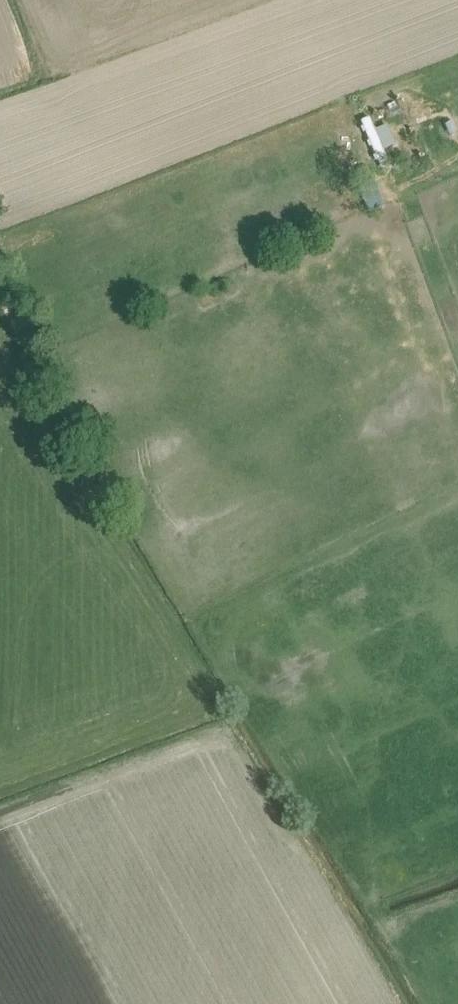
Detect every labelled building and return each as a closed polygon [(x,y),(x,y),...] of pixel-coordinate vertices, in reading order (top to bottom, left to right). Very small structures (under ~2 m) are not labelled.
[(404,114),(395,117),(400,128),(408,124),(404,114)]
